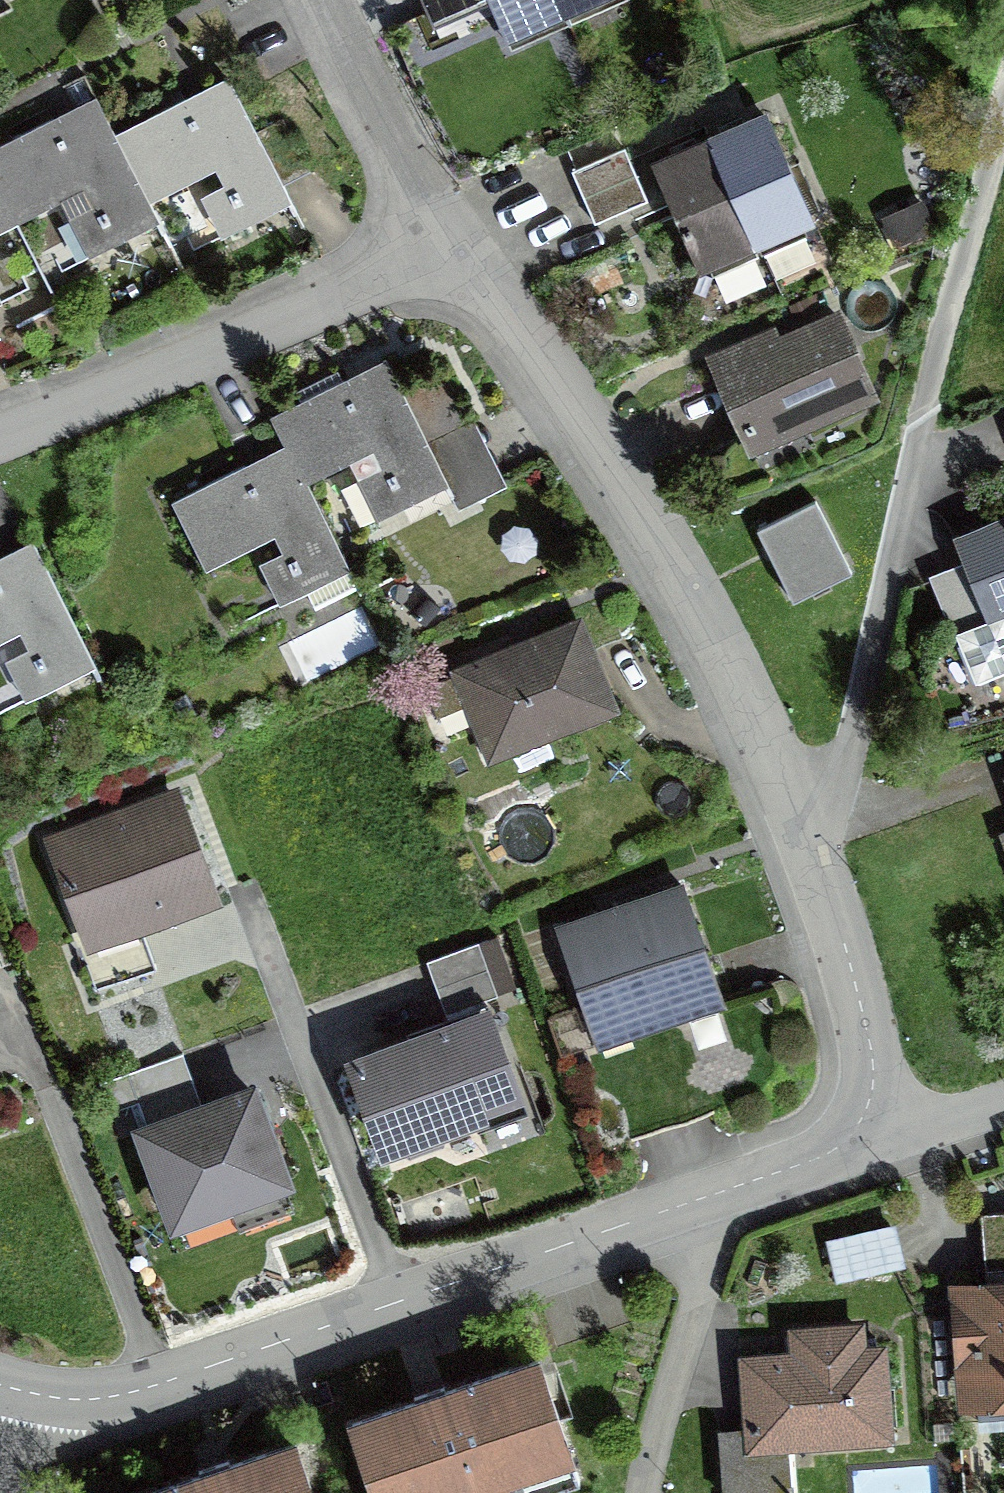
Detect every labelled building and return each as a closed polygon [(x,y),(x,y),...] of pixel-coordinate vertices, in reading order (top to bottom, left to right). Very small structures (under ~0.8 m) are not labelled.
[(432,9),(453,0),(427,0),(432,9)] [(508,37),(590,0),(491,0),(508,37)] [(110,235),(114,243),(162,218),(181,255),(293,197),(230,74),(196,91),(116,131),(97,92),(65,108),(0,141),(0,291),(110,235)] [(766,120),(736,133),(687,153),(656,166),(698,267),(808,221),(766,120)] [(571,168),(596,224),(650,200),(626,145),(571,168)] [(705,351),(751,454),(881,395),(840,304),(826,310),(817,292),(789,304),(797,323),(779,331),(775,320),(705,351)] [(361,584),(308,483),(350,461),(357,476),(342,484),(363,524),(444,482),(458,510),(509,483),(475,417),(466,422),(437,366),(404,383),(388,354),(363,367),(343,377),(339,368),(296,390),(300,399),(272,414),(286,440),(260,454),(171,500),(208,570),(275,535),(282,549),(252,564),(273,603),(306,586),(316,606),(361,584)] [(757,526),(794,602),(854,572),(817,496),(757,526)] [(953,532),(964,560),(930,574),(974,683),(1003,671),(1003,511),(953,532)] [(44,680),(47,685),(96,661),(36,538),(8,552),(0,556),(0,702),(44,680)] [(441,605),(425,593),(410,613),(427,625),(441,605)] [(466,709),(489,763),(623,706),(583,611),(448,667),(451,673),(425,683),(440,720),(466,709)] [(144,928),(222,900),(178,782),(42,832),(82,939),(72,942),(81,964),(86,962),(96,991),(158,968),(144,928)] [(683,877),(554,922),(598,1049),(603,1047),(605,1054),(636,1044),(633,1037),(728,1003),(683,877)] [(343,1052),(381,1157),(408,1148),(410,1153),(444,1141),(441,1135),(475,1123),(476,1126),(485,1123),(490,1137),(526,1124),(520,1110),(530,1106),(490,996),(518,986),(499,933),(426,959),(447,1014),(343,1052)] [(700,1051),(729,1042),(720,1013),(691,1022),(700,1051)] [(297,1183),(257,1075),(201,1096),(184,1051),(99,1082),(110,1111),(138,1101),(144,1117),(130,1122),(170,1230),(179,1227),(180,1231),(233,1211),(240,1229),(296,1208),(288,1187),(297,1183)] [(958,1408),(978,1407),(979,1430),(1003,1428),(1003,1208),(978,1210),(983,1277),(949,1279),(958,1408)] [(906,1264),(895,1219),(826,1236),(837,1281),(906,1264)] [(890,1340),(868,1342),(866,1318),(789,1322),(790,1348),(737,1351),(741,1425),(718,1426),(722,1492),(794,1492),(794,1481),(814,1480),(812,1449),(896,1444),(890,1340)] [(540,1364),(353,1428),(376,1492),(540,1492),(580,1480),(540,1364)] [(299,1442),(150,1492),(316,1492),(299,1442)]
